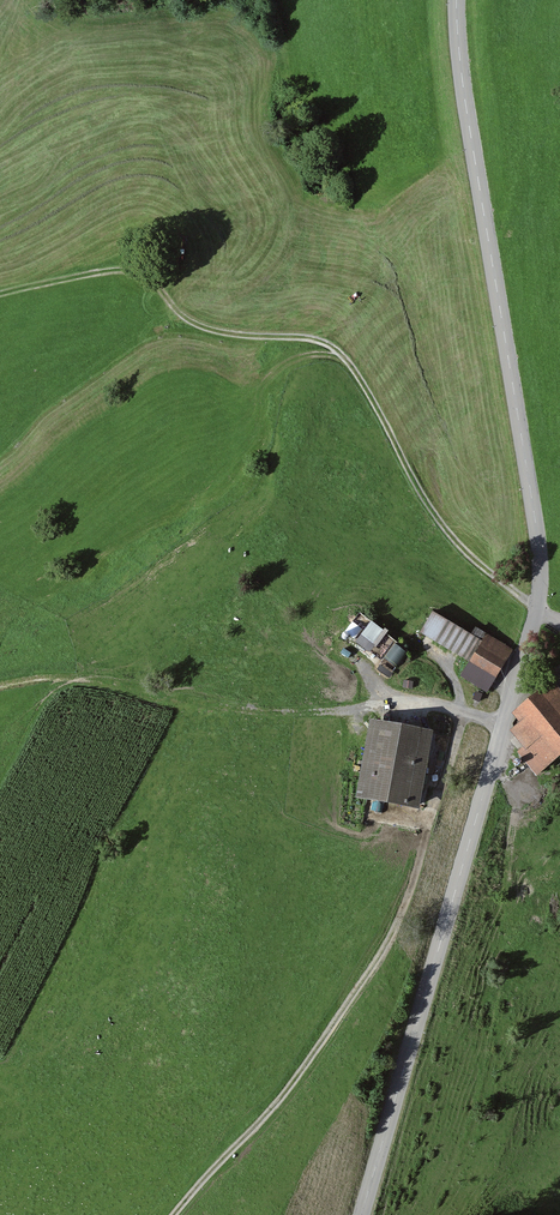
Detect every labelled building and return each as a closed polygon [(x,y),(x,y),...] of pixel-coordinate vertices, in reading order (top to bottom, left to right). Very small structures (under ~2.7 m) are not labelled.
[(466,662),(459,674),(484,690),(492,676),(507,652),(472,630),(469,635),(430,611),(417,632),(422,635),(466,662)] [(361,614),(347,632),(358,641),(373,622),(361,614)] [(374,622),(358,644),(370,653),(386,632),(374,622)] [(534,773),(544,765),(559,752),(559,699),(548,684),(515,711),(526,724),(523,726),(534,739),(527,744),(525,746),(517,752),(534,773)] [(370,718),(356,797),(419,808),(433,730),(370,718)]
